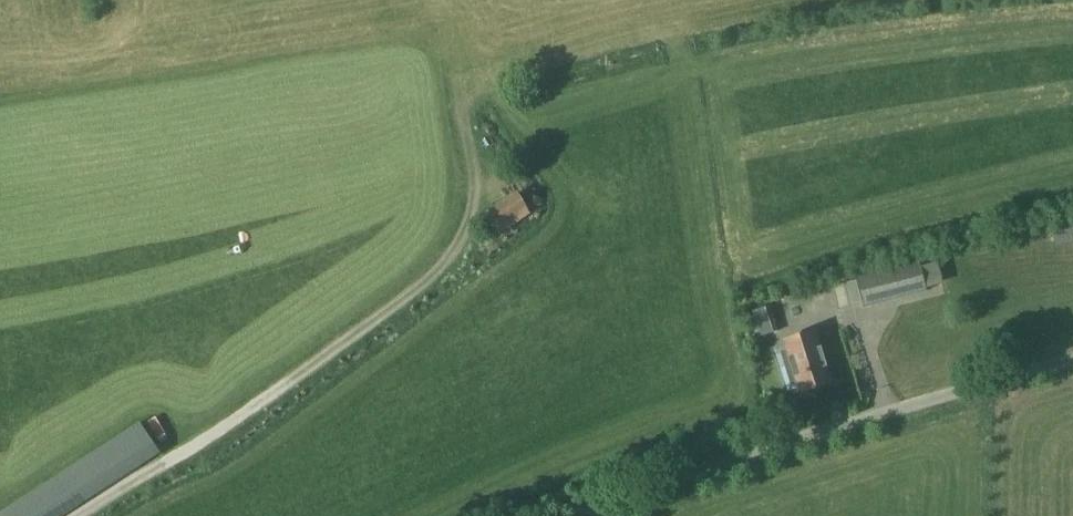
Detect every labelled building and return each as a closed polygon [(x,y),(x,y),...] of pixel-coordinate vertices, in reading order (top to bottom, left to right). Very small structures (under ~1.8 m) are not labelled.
[(499,234),(530,213),(518,192),(486,213),(499,234)] [(859,276),(866,306),(927,291),(919,261),(859,276)] [(857,292),(834,299),(839,320),(863,313),(857,292)] [(768,302),(754,308),(762,332),(776,326),(768,302)] [(784,343),(774,346),(788,390),(798,387),(800,393),(831,382),(814,330),(783,340),(784,343)] [(0,513),(0,515),(54,515),(153,452),(135,425),(0,513)]
